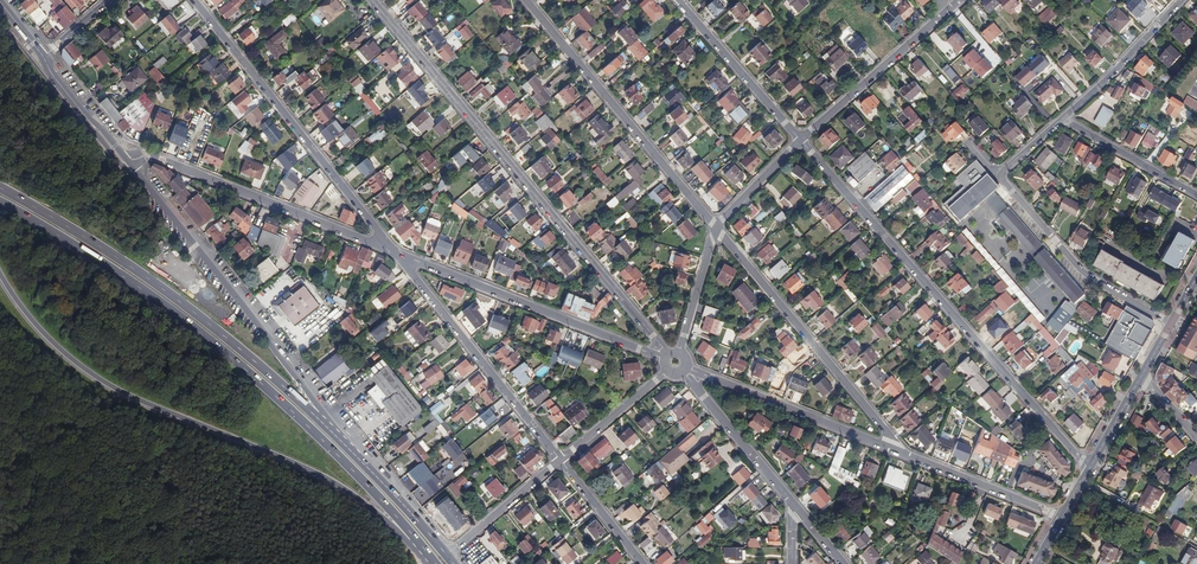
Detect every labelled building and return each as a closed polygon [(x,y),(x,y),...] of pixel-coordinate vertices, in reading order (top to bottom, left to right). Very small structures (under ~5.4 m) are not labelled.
[(20,6),(36,26),(45,17),(37,7),(42,3),(40,0),(38,0),(35,2),(34,1),(36,0),(27,0),(20,6)] [(57,9),(63,4),(60,0),(48,0),(54,7),(51,10),(53,13),(57,9)] [(86,0),(67,0),(65,2),(73,10),(76,8),(77,8),(86,0)] [(177,0),(161,0),(168,9),(178,1),(177,0)] [(245,0),(232,0),(219,11),(226,19),(238,9),(236,7),(245,0)] [(329,22),(343,10),(335,0),(325,0),(316,7),(320,11),(316,14),(322,21),(326,18),(329,22)] [(503,0),(498,0),(491,6),(500,16),(505,11),(507,14),(512,10),(503,0)] [(623,0),(620,0),(613,6),(615,8),(612,10),(617,16),(620,14),(619,12),(622,9),(620,7),(624,2),(623,0)] [(663,11),(660,7),(659,8),(652,1),(653,0),(644,0),(639,4),(653,20),(663,11)] [(702,9),(705,6),(710,2),(708,0),(706,0),(699,6),(702,9)] [(717,0),(712,0),(710,2),(705,6),(715,17),(725,9),(717,0)] [(805,0),(803,1),(802,0),(788,0),(800,14),(810,6),(805,0)] [(982,3),(990,13),(1001,4),(998,0),(986,0),(982,3)] [(1001,4),(1009,13),(1020,3),(1018,0),(998,0),(1001,4)] [(1142,0),(1135,0),(1128,8),(1136,16),(1135,16),(1139,20),(1147,12),(1144,10),(1148,5),(1142,0)] [(894,11),(903,20),(913,11),(905,1),(894,11)] [(417,21),(427,14),(417,2),(407,11),(410,15),(411,14),(417,21)] [(727,11),(739,25),(750,15),(738,2),(727,11)] [(64,8),(66,7),(63,4),(57,9),(59,12),(56,15),(61,21),(62,22),(59,24),(62,28),(73,18),(67,10),(66,11),(64,8)] [(133,13),(126,19),(136,29),(148,19),(136,5),(131,10),(133,13)] [(772,18),(761,5),(752,13),(763,26),(772,18)] [(898,24),(899,25),(903,21),(903,20),(894,11),(891,7),(887,11),(890,14),(887,17),(886,16),(883,19),(893,31),(897,28),(895,26),(898,24)] [(1050,7),(1038,17),(1046,25),(1057,15),(1050,7)] [(576,22),(584,31),(585,30),(595,22),(583,8),(571,18),(574,22),(576,22)] [(58,23),(61,21),(56,15),(59,12),(57,9),(53,13),(51,15),(58,23)] [(1130,21),(1118,9),(1108,21),(1120,32),(1130,21)] [(156,11),(154,13),(160,20),(163,18),(156,11)] [(296,19),(291,13),(281,21),(286,27),(296,19)] [(519,13),(510,21),(512,22),(514,21),(519,17),(521,15),(519,13)] [(179,29),(168,14),(163,18),(160,20),(159,21),(171,35),(179,29)] [(420,22),(428,32),(434,27),(437,24),(429,14),(420,22)] [(459,31),(458,31),(466,40),(473,35),(465,25),(468,22),(466,19),(456,28),(459,31)] [(671,32),(679,25),(676,22),(668,29),(671,32)] [(1003,32),(995,23),(983,34),(991,43),(1003,32)] [(1184,45),(1195,34),(1184,23),(1174,34),(1184,45)] [(684,30),(680,25),(679,25),(671,32),(663,39),(667,44),(679,33),(680,34),(682,34),(684,32),(684,30)] [(123,35),(115,26),(109,31),(105,28),(97,35),(108,47),(123,35)] [(629,31),(625,26),(619,32),(630,45),(636,39),(629,31)] [(428,32),(424,36),(428,41),(429,40),(434,46),(444,38),(434,27),(428,32)] [(525,40),(518,31),(515,33),(509,27),(497,37),(510,53),(525,40)] [(1102,46),(1112,36),(1103,27),(1093,38),(1102,46)] [(198,36),(202,32),(199,29),(191,36),(185,28),(177,34),(186,45),(190,42),(198,36)] [(246,45),(254,38),(247,29),(238,36),(246,45)] [(365,35),(360,29),(346,40),(353,48),(359,43),(358,41),(365,35)] [(277,44),(287,36),(282,30),(264,45),(276,59),(285,53),(277,44)] [(593,39),(585,30),(584,31),(576,38),(583,47),(585,46),(588,49),(591,46),(589,43),(593,39)] [(967,44),(958,34),(950,41),(960,53),(963,50),(963,49),(967,44)] [(205,44),(198,36),(190,42),(197,51),(205,44)] [(856,56),(867,46),(859,36),(855,40),(852,37),(851,37),(845,42),(845,43),(848,46),(847,46),(856,56)] [(379,50),(370,39),(358,49),(368,60),(379,50)] [(647,52),(636,39),(630,45),(636,53),(634,54),(637,57),(639,56),(641,58),(647,52)] [(652,42),(656,47),(661,44),(657,39),(652,42)] [(668,57),(679,70),(696,55),(688,46),(687,47),(682,40),(672,49),(675,51),(668,57)] [(844,62),(847,59),(836,46),(832,41),(828,44),(832,49),(823,57),(836,72),(845,64),(844,62)] [(81,55),(70,42),(62,50),(61,57),(68,66),(81,55)] [(1087,58),(1095,50),(1087,42),(1079,50),(1087,58)] [(437,51),(446,61),(447,60),(453,55),(455,54),(446,43),(437,51)] [(756,59),(755,60),(760,66),(771,56),(759,43),(748,53),(753,58),(754,56),(756,59)] [(847,59),(850,57),(838,43),(836,46),(847,59)] [(630,45),(628,47),(634,54),(636,53),(630,45)] [(377,56),(388,70),(399,61),(394,54),(395,53),(389,46),(377,56)] [(599,51),(595,47),(588,53),(591,57),(599,51)] [(1171,68),(1182,56),(1172,47),(1161,59),(1171,68)] [(531,71),(540,63),(529,49),(519,57),(531,71)] [(963,58),(972,68),(973,67),(982,77),(993,68),(984,57),(983,59),(974,49),(963,58)] [(98,71),(109,61),(101,51),(90,60),(93,64),(92,65),(98,71)] [(1096,67),(1104,59),(1095,52),(1088,59),(1096,67)] [(1080,63),(1071,53),(1060,63),(1069,73),(1080,63)] [(498,58),(502,63),(507,59),(503,54),(498,58)] [(619,54),(604,68),(609,73),(624,60),(619,54)] [(207,74),(220,63),(214,55),(201,65),(207,74)] [(453,55),(447,60),(450,64),(457,59),(453,55)] [(1046,69),(1050,65),(1042,56),(1031,66),(1032,68),(1031,69),(1037,76),(1042,72),(1045,69),(1046,69)] [(155,67),(157,69),(166,61),(163,57),(153,65),(155,67)] [(562,62),(557,57),(550,63),(554,68),(562,62)] [(1155,64),(1147,57),(1137,68),(1145,75),(1155,64)] [(920,78),(929,70),(920,60),(911,67),(920,78)] [(229,75),(220,63),(207,74),(205,75),(214,86),(229,75)] [(418,80),(419,80),(409,68),(410,66),(408,63),(402,68),(405,71),(397,78),(403,85),(404,84),(408,88),(418,80)] [(507,69),(503,64),(498,68),(503,73),(507,69)] [(780,83),(787,77),(776,64),(766,72),(772,80),(775,77),(780,83)] [(961,79),(948,64),(942,69),(946,73),(947,71),(952,77),(954,75),(959,80),(961,79)] [(1025,86),(1037,76),(1031,69),(1028,66),(1016,77),(1025,86)] [(156,83),(163,78),(157,69),(155,67),(148,72),(156,83)] [(294,79),(299,74),(295,70),(291,73),(286,68),(273,79),(279,87),(283,83),(285,86),(294,79)] [(121,81),(130,92),(146,79),(137,69),(121,81)] [(305,75),(302,72),(299,74),(294,79),(303,90),(318,77),(312,69),(305,75)] [(708,76),(721,92),(729,85),(716,70),(708,76)] [(457,81),(467,94),(483,81),(481,78),(476,82),(467,72),(457,81)] [(1136,74),(1132,72),(1128,80),(1132,82),(1136,74)] [(348,81),(359,94),(362,92),(365,89),(360,82),(362,81),(356,74),(348,81)] [(820,77),(817,74),(812,79),(815,82),(816,81),(827,93),(836,85),(831,80),(828,83),(821,76),(820,77)] [(522,86),(528,93),(540,108),(553,97),(535,75),(522,86)] [(162,87),(168,83),(163,78),(156,83),(154,85),(159,90),(162,87)] [(244,86),(238,78),(228,86),(235,94),(244,86)] [(785,86),(793,95),(802,88),(793,78),(785,86)] [(635,103),(643,96),(637,89),(643,84),(639,79),(626,90),(628,93),(626,95),(631,100),(632,100),(635,103)] [(1064,91),(1053,79),(1036,94),(1044,103),(1056,93),(1058,96),(1064,91)] [(1155,86),(1144,79),(1142,83),(1141,83),(1139,86),(1137,84),(1132,91),(1147,100),(1155,86)] [(418,80),(408,88),(406,90),(418,104),(422,100),(423,102),(427,99),(421,91),(424,88),(418,80)] [(910,101),(923,90),(916,82),(907,89),(906,87),(901,91),(910,101)] [(1132,82),(1128,89),(1132,91),(1137,84),(1132,82)] [(174,93),(177,90),(168,83),(162,87),(168,94),(172,90),(174,93)] [(1121,101),(1126,92),(1125,91),(1126,90),(1122,88),(1123,86),(1119,83),(1115,90),(1111,87),(1109,92),(1113,94),(1112,96),(1121,101)] [(486,98),(494,91),(488,84),(484,87),(481,84),(470,94),(473,98),(478,94),(481,97),(483,96),(486,98)] [(578,95),(569,84),(559,93),(568,104),(578,95)] [(957,100),(969,89),(964,84),(952,94),(957,100)] [(93,97),(102,90),(99,86),(90,93),(93,97)] [(506,86),(495,96),(504,106),(515,97),(506,86)] [(679,102),(685,97),(676,88),(666,98),(671,104),(677,100),(679,102)] [(324,100),(315,89),(305,98),(308,102),(310,100),(311,102),(309,103),(308,105),(312,110),(324,100)] [(737,104),(739,102),(732,95),(734,93),(730,89),(717,101),(720,104),(724,109),(727,112),(737,104)] [(251,101),(243,92),(230,102),(241,115),(248,109),(245,106),(251,101)] [(372,105),(362,92),(359,94),(369,107),(372,105)] [(128,126),(142,132),(153,106),(151,103),(148,99),(143,93),(118,114),(114,109),(117,107),(110,99),(108,101),(105,98),(98,103),(109,116),(116,125),(123,119),(128,126)] [(157,99),(153,94),(148,99),(151,103),(157,99)] [(871,98),(877,106),(881,103),(874,95),(871,98)] [(1196,112),(1196,102),(1188,96),(1183,104),(1185,105),(1196,112)] [(594,110),(584,97),(565,113),(567,116),(575,110),(583,120),(594,110)] [(888,97),(883,100),(889,109),(894,106),(888,97)] [(1033,105),(1026,97),(1016,106),(1017,107),(1013,110),(1021,119),(1025,115),(1024,114),(1028,110),(1033,105)] [(669,106),(671,104),(666,98),(663,100),(669,106)] [(878,106),(877,106),(871,98),(870,98),(862,104),(864,107),(863,108),(868,115),(878,106)] [(1185,105),(1183,104),(1174,98),(1165,112),(1168,113),(1163,121),(1172,126),(1185,105)] [(423,102),(422,100),(418,104),(415,106),(420,111),(426,106),(423,102)] [(814,110),(806,101),(797,108),(805,117),(814,110)] [(517,103),(508,110),(512,116),(518,112),(522,119),(530,114),(523,103),(519,106),(517,103)] [(650,103),(636,114),(640,119),(654,107),(650,103)] [(325,104),(313,114),(319,122),(320,121),(322,124),(333,115),(325,104)] [(727,112),(726,113),(737,124),(749,113),(746,109),(743,111),(737,104),(727,112)] [(373,107),(372,105),(369,107),(370,108),(376,115),(379,112),(374,106),(373,107)] [(681,127),(693,116),(690,113),(687,116),(678,106),(669,113),(681,127)] [(923,121),(910,107),(905,112),(912,121),(906,126),(911,132),(923,121)] [(264,118),(256,108),(245,117),(255,130),(259,126),(264,123),(262,119),(264,118)] [(1096,123),(1106,128),(1114,114),(1105,108),(1096,123)] [(539,109),(534,114),(537,118),(543,113),(539,109)] [(432,122),(423,111),(411,121),(420,132),(425,128),(432,122)] [(167,130),(171,118),(156,112),(152,124),(167,130)] [(548,127),(553,123),(545,114),(535,122),(543,131),(548,127)] [(866,125),(856,114),(847,122),(856,133),(866,125)] [(594,128),(599,134),(608,127),(598,115),(589,123),(594,128)] [(355,127),(364,120),(362,116),(352,123),(355,127)] [(990,129),(979,117),(971,124),(981,136),(990,129)] [(450,128),(443,119),(435,125),(433,127),(440,136),(450,128)] [(272,144),(282,137),(272,125),(268,120),(264,123),(259,126),(263,131),(263,132),(272,144)] [(328,143),(335,137),(343,131),(334,120),(329,125),(319,133),(328,143)] [(181,147),(189,126),(176,122),(168,142),(181,147)] [(377,130),(384,125),(381,122),(375,127),(377,130)] [(435,125),(432,122),(425,128),(428,131),(433,127),(435,125)] [(1023,133),(1013,122),(1002,131),(1012,143),(1023,133)] [(965,132),(957,123),(953,127),(951,125),(950,125),(947,128),(946,129),(948,131),(943,135),(948,141),(954,136),(956,139),(957,138),(958,139),(962,136),(961,135),(965,132)] [(707,124),(697,131),(700,135),(710,128),(707,124)] [(614,130),(610,125),(608,127),(599,134),(600,135),(595,138),(594,140),(598,146),(613,133),(612,132),(614,130)] [(357,137),(348,126),(343,131),(335,137),(344,148),(357,137)] [(1166,134),(1151,126),(1150,129),(1154,131),(1154,132),(1164,138),(1166,134)] [(380,134),(377,130),(375,127),(370,132),(372,134),(368,138),(367,137),(363,140),(368,146),(375,140),(376,141),(379,139),(377,136),(380,134)] [(505,131),(508,135),(509,134),(514,130),(511,127),(505,131)] [(514,130),(509,134),(518,144),(526,137),(518,127),(514,130)] [(550,150),(556,146),(555,145),(560,141),(548,127),(543,131),(546,135),(541,140),(550,150)] [(745,143),(751,134),(741,127),(733,137),(740,142),(741,140),(745,143)] [(773,131),(770,127),(762,134),(761,135),(771,147),(781,139),(773,130),(773,131)] [(239,134),(242,137),(248,132),(245,128),(239,134)] [(595,138),(599,134),(594,128),(590,131),(595,138)] [(687,138),(679,128),(670,136),(678,146),(687,138)] [(841,139),(832,129),(820,139),(829,149),(841,139)] [(752,142),(753,141),(761,135),(762,134),(759,130),(749,139),(752,142)] [(918,143),(928,135),(924,130),(914,138),(918,143)] [(1127,142),(1138,148),(1144,137),(1133,132),(1127,142)] [(1154,141),(1157,137),(1150,133),(1144,144),(1151,148),(1152,146),(1154,141)] [(1074,141),(1064,136),(1057,149),(1066,154),(1074,141)] [(985,139),(979,144),(982,148),(988,142),(985,139)] [(662,149),(667,142),(664,140),(659,147),(662,149)] [(250,144),(245,141),(239,149),(243,152),(247,148),(250,144)] [(621,141),(613,148),(625,163),(634,156),(621,141)] [(1007,150),(999,141),(993,146),(995,149),(992,152),(997,158),(999,155),(1000,156),(1007,150)] [(1092,151),(1093,150),(1080,143),(1076,151),(1083,156),(1081,159),(1086,162),(1092,151)] [(257,149),(250,144),(247,148),(254,154),(257,149)] [(475,152),(468,144),(458,152),(465,160),(469,157),(475,152)] [(528,144),(521,150),(524,154),(531,148),(528,144)] [(294,145),(277,158),(286,171),(297,163),(291,154),(297,150),(294,145)] [(854,157),(845,146),(832,157),(842,168),(854,157)] [(218,166),(222,155),(220,154),(221,153),(207,147),(202,159),(208,161),(211,163),(211,164),(218,166)] [(1046,170),(1058,157),(1048,148),(1036,161),(1046,170)] [(870,149),(867,152),(858,159),(864,166),(876,156),(870,149)] [(1196,149),(1194,153),(1188,163),(1190,164),(1196,153),(1196,150),(1196,149)] [(683,150),(675,157),(684,168),(692,161),(683,150)] [(1188,163),(1194,153),(1189,150),(1184,160),(1188,163)] [(429,172),(438,165),(426,151),(418,158),(429,172)] [(902,160),(893,151),(883,160),(891,170),(902,160)] [(1098,169),(1099,168),(1106,156),(1100,153),(1099,155),(1092,151),(1086,162),(1083,167),(1086,168),(1089,164),(1090,165),(1091,167),(1096,170),(1098,169)] [(1177,157),(1166,151),(1160,161),(1171,167),(1177,157)] [(474,163),(482,155),(479,152),(477,154),(470,159),(474,163)] [(740,162),(749,172),(752,169),(752,168),(760,161),(753,153),(749,157),(748,156),(740,162)] [(967,164),(957,153),(944,164),(944,167),(948,172),(951,172),(953,170),(956,174),(967,164)] [(464,163),(456,154),(448,161),(454,168),(458,166),(459,167),(464,163)] [(543,156),(531,166),(540,177),(550,169),(545,163),(547,161),(543,156)] [(344,161),(340,157),(336,160),(340,165),(344,161)] [(374,169),(366,158),(355,167),(358,170),(359,169),(362,172),(365,176),(374,169)] [(858,159),(848,168),(860,182),(870,173),(864,166),(858,159)] [(489,168),(482,160),(472,168),(480,177),(489,168)] [(707,168),(700,160),(691,168),(698,176),(707,168)] [(945,204),(960,222),(986,200),(996,192),(1001,187),(986,170),(980,174),(977,170),(982,165),(977,160),(958,177),(959,178),(958,179),(963,185),(964,184),(966,186),(945,204)] [(259,180),(264,168),(245,161),(240,173),(259,180)] [(454,168),(448,161),(445,163),(451,171),(454,168)] [(635,180),(638,177),(644,172),(634,161),(625,169),(635,180)] [(906,164),(905,165),(910,172),(915,168),(909,161),(906,164)] [(348,173),(355,167),(351,163),(344,169),(348,173)] [(169,171),(168,170),(166,172),(162,168),(152,164),(150,168),(155,174),(157,173),(164,182),(165,181),(170,187),(169,188),(171,191),(172,190),(175,194),(173,196),(198,228),(205,222),(212,217),(194,194),(196,193),(186,184),(184,187),(181,183),(183,182),(180,179),(179,179),(176,176),(174,174),(173,175),(169,171)] [(1182,173),(1187,176),(1189,173),(1194,175),(1196,169),(1188,164),(1182,173)] [(734,183),(743,174),(734,165),(725,174),(734,183)] [(877,212),(916,178),(915,177),(910,172),(905,165),(866,199),(877,212)] [(986,170),(982,165),(977,170),(980,174),(986,170)] [(810,176),(798,166),(792,173),(804,183),(810,176)] [(598,177),(603,182),(607,178),(597,167),(593,172),(598,178),(598,177)] [(713,175),(707,168),(698,176),(704,183),(713,175)] [(1120,186),(1126,176),(1119,172),(1120,170),(1116,168),(1109,180),(1120,186)] [(1025,177),(1036,190),(1045,183),(1033,170),(1025,177)] [(1049,171),(1046,175),(1051,179),(1053,181),(1054,182),(1056,177),(1049,171)] [(291,191),(299,180),(290,173),(283,184),(286,186),(287,185),(288,187),(287,188),(291,191)] [(384,185),(375,175),(367,181),(371,185),(372,187),(371,189),(375,193),(384,185)] [(487,175),(477,183),(484,193),(494,184),(487,175)] [(563,184),(555,175),(546,182),(555,192),(563,184)] [(849,180),(856,187),(860,184),(853,176),(849,180)] [(603,182),(602,182),(605,187),(611,182),(608,177),(607,178),(603,182)] [(614,197),(618,201),(629,191),(633,196),(642,189),(640,186),(643,183),(638,177),(635,180),(614,197)] [(1147,183),(1138,178),(1136,181),(1133,179),(1127,190),(1139,196),(1147,183)] [(306,206),(319,188),(306,179),(293,197),(306,206)] [(725,188),(729,185),(722,179),(710,191),(719,201),(728,191),(725,188)] [(899,202),(920,183),(919,181),(917,179),(892,201),(894,203),(897,200),(899,202)] [(574,180),(564,189),(565,191),(576,182),(574,180)] [(426,190),(433,185),(429,181),(423,186),(426,190)] [(1048,187),(1051,190),(1053,188),(1057,185),(1054,182),(1053,181),(1048,187)] [(511,192),(504,183),(494,192),(503,203),(508,199),(506,196),(511,192)] [(653,190),(654,191),(648,196),(652,200),(653,199),(657,203),(658,202),(662,207),(670,201),(673,198),(661,183),(653,190)] [(450,187),(448,184),(438,191),(441,194),(450,187)] [(338,195),(330,186),(325,193),(332,201),(338,195)] [(801,195),(793,187),(780,200),(788,208),(801,195)] [(1150,197),(1164,204),(1169,195),(1164,192),(1160,189),(1160,190),(1155,187),(1150,197)] [(928,215),(934,211),(937,208),(929,199),(932,196),(924,188),(913,198),(921,207),(916,211),(921,216),(926,212),(928,215)] [(1051,190),(1048,193),(1056,202),(1058,200),(1060,203),(1064,200),(1063,199),(1064,198),(1058,192),(1058,193),(1053,188),(1051,190)] [(571,204),(573,206),(578,202),(580,201),(577,197),(576,198),(569,190),(564,194),(563,193),(558,197),(567,207),(571,204)] [(392,202),(383,191),(374,198),(379,204),(378,205),(382,210),(392,202)] [(814,198),(808,191),(805,194),(811,200),(814,198)] [(580,201),(578,202),(581,206),(593,197),(590,192),(580,201)] [(1000,216),(1009,207),(996,192),(986,200),(1000,216)] [(1164,204),(1177,212),(1178,210),(1183,203),(1169,195),(1164,204)] [(614,197),(608,202),(612,206),(618,201),(614,197)] [(1066,197),(1061,207),(1077,216),(1083,207),(1066,197)] [(824,218),(834,210),(824,198),(813,208),(823,219),(824,218)] [(1095,201),(1091,198),(1086,208),(1090,210),(1095,201)] [(632,200),(623,208),(627,212),(629,210),(636,204),(632,200)] [(670,201),(662,207),(659,210),(672,225),(683,216),(670,201)] [(468,214),(453,203),(451,209),(465,220),(468,214)] [(527,215),(517,203),(509,210),(518,221),(527,215)] [(758,212),(752,204),(746,209),(752,217),(758,212)] [(405,210),(401,205),(386,217),(394,227),(404,219),(399,214),(405,210)] [(1085,294),(1010,207),(1009,207),(1000,216),(1073,300),(1070,303),(1066,300),(1061,307),(1073,317),(1078,311),(1085,302),(1088,297),(1085,294)] [(240,222),(245,215),(235,208),(230,215),(240,222)] [(351,213),(352,211),(344,208),(340,219),(352,224),(355,219),(353,218),(355,214),(351,213)] [(846,220),(836,208),(834,210),(824,218),(835,230),(846,220)] [(1105,219),(1109,211),(1106,209),(1101,217),(1105,219)] [(629,210),(627,212),(639,227),(642,225),(629,210)] [(786,216),(782,210),(774,217),(779,222),(786,216)] [(1157,224),(1161,217),(1149,210),(1146,215),(1141,212),(1138,217),(1147,223),(1149,220),(1157,224)] [(1181,212),(1178,210),(1177,212),(1175,216),(1184,221),(1186,218),(1180,215),(1181,212)] [(471,211),(468,214),(482,223),(484,220),(471,211)] [(942,228),(952,219),(949,216),(946,219),(941,213),(939,215),(934,211),(928,215),(927,216),(934,224),(936,222),(942,228)] [(639,227),(627,212),(623,215),(636,229),(639,227)] [(251,219),(245,215),(240,222),(238,225),(243,228),(242,230),(244,232),(251,224),(248,222),(251,219)] [(541,223),(534,215),(526,221),(535,231),(539,228),(537,226),(541,223)] [(230,223),(222,217),(220,220),(206,231),(218,246),(225,240),(221,234),(230,227),(228,225),(230,223)] [(267,217),(262,230),(278,237),(271,254),(278,256),(286,237),(276,232),(279,223),(267,217)] [(431,218),(427,220),(422,235),(426,237),(427,236),(430,237),(430,238),(435,240),(439,228),(440,225),(439,221),(431,218)] [(746,224),(742,219),(734,226),(742,235),(751,227),(747,223),(746,224)] [(697,233),(686,220),(677,228),(688,240),(697,233)] [(410,236),(417,246),(421,237),(408,221),(395,231),(403,241),(410,236)] [(502,232),(488,222),(484,225),(501,238),(502,238),(505,235),(501,233),(502,232)] [(858,233),(849,222),(839,231),(849,242),(858,233)] [(586,232),(593,240),(597,237),(603,232),(594,223),(588,228),(589,229),(586,232)] [(262,230),(252,225),(247,236),(271,254),(278,237),(262,230)] [(793,231),(800,239),(803,236),(795,227),(794,228),(795,230),(793,231)] [(1085,247),(1092,234),(1079,227),(1072,240),(1085,247)] [(754,228),(745,235),(753,245),(762,237),(754,228)] [(542,248),(554,238),(546,229),(533,240),(536,245),(537,244),(540,248),(542,248)] [(941,252),(952,243),(940,229),(925,242),(930,248),(934,244),(941,252)] [(603,232),(597,237),(601,242),(599,243),(602,246),(607,253),(613,248),(616,246),(604,231),(603,232)] [(975,246),(963,233),(957,238),(961,242),(962,241),(966,245),(969,248),(963,253),(964,254),(965,255),(975,246)] [(1179,270),(1195,241),(1182,233),(1180,236),(1178,235),(1172,246),(1171,245),(1163,261),(1179,270)] [(242,259),(253,250),(244,238),(232,247),(242,259)] [(518,256),(520,251),(517,249),(506,241),(502,238),(501,238),(500,241),(497,249),(503,251),(506,246),(508,247),(515,252),(514,254),(518,256)] [(451,245),(439,239),(434,252),(446,257),(451,245)] [(506,241),(517,249),(520,245),(512,239),(511,241),(508,239),(506,241)] [(870,252),(859,239),(850,247),(861,260),(870,252)] [(616,246),(613,248),(622,260),(632,251),(623,240),(616,246)] [(1105,243),(1099,240),(1097,245),(1102,249),(1105,243)] [(301,250),(298,248),(294,258),(298,260),(297,262),(303,264),(307,253),(319,258),(323,248),(304,241),(301,250)] [(473,245),(463,241),(460,250),(457,249),(453,259),(466,264),(473,245)] [(165,248),(160,242),(156,246),(160,252),(165,248)] [(551,251),(554,255),(562,249),(563,248),(559,244),(551,251)] [(777,254),(769,244),(758,253),(766,263),(777,254)] [(352,267),(358,252),(345,247),(337,266),(345,270),(347,265),(352,267)] [(356,264),(361,266),(368,249),(362,247),(356,264)] [(368,260),(372,251),(368,249),(361,266),(369,269),(371,262),(368,260)] [(576,266),(562,249),(554,255),(552,257),(567,275),(576,266)] [(1124,262),(1104,250),(1095,265),(1115,278),(1115,279),(1155,301),(1164,286),(1124,263),(1124,262)] [(942,267),(946,272),(955,264),(951,259),(954,256),(950,251),(949,251),(938,261),(943,267),(942,267)] [(986,259),(979,251),(974,255),(981,264),(986,259)] [(673,265),(684,268),(684,265),(687,266),(690,256),(676,253),(673,265)] [(813,253),(805,260),(809,265),(817,258),(813,253)] [(610,254),(608,262),(616,263),(618,255),(610,254)] [(377,263),(372,271),(388,283),(396,277),(380,266),(383,263),(383,257),(378,255),(376,262),(377,263)] [(484,271),(489,260),(476,255),(472,267),(484,271)] [(510,276),(512,272),(515,262),(499,256),(494,269),(510,276)] [(892,267),(883,256),(875,263),(884,274),(892,267)] [(278,270),(267,257),(253,269),(263,282),(278,270)] [(1185,273),(1188,275),(1196,260),(1193,258),(1185,273)] [(789,269),(781,260),(771,269),(778,278),(789,269)] [(361,266),(356,264),(352,272),(358,274),(361,266)] [(620,273),(631,285),(640,278),(629,265),(620,273)] [(735,270),(724,265),(716,279),(727,284),(735,270)] [(1040,320),(1045,316),(1001,265),(996,270),(1040,320)] [(897,271),(899,274),(905,269),(902,266),(897,271)] [(853,268),(840,279),(843,282),(855,271),(853,268)] [(1005,291),(1010,286),(995,269),(993,270),(1002,281),(995,287),(1001,294),(1005,291)] [(510,276),(509,280),(529,288),(532,282),(518,276),(518,275),(512,272),(510,276)] [(682,284),(684,274),(676,272),(673,282),(682,284)] [(806,281),(798,272),(784,284),(792,293),(806,281)] [(975,291),(960,274),(951,283),(949,285),(953,289),(955,288),(965,299),(975,291)] [(631,285),(625,291),(628,294),(632,291),(638,299),(647,292),(641,285),(644,282),(640,278),(631,285)] [(903,295),(911,288),(902,278),(894,285),(903,295)] [(838,281),(845,290),(848,288),(843,282),(840,279),(838,281)] [(536,280),(533,289),(538,291),(541,282),(536,280)] [(541,282),(538,291),(549,295),(550,293),(555,295),(558,287),(554,285),(547,283),(547,284),(541,282)] [(458,303),(463,292),(455,287),(453,291),(443,286),(444,284),(440,283),(436,290),(440,292),(439,294),(458,303)] [(758,301),(743,283),(733,291),(747,309),(758,301)] [(400,296),(392,285),(376,297),(385,308),(400,296)] [(587,290),(598,302),(603,297),(592,285),(587,290)] [(319,307),(303,287),(290,297),(287,294),(273,305),(282,317),(286,314),(295,326),(319,307)] [(889,290),(887,287),(879,294),(881,297),(889,290)] [(816,295),(813,291),(800,302),(805,307),(807,309),(809,307),(810,306),(815,311),(824,303),(821,300),(821,298),(819,295),(816,295)] [(579,298),(567,293),(561,310),(588,320),(590,317),(590,314),(594,306),(583,301),(579,298)] [(592,315),(590,314),(590,317),(592,318),(593,316),(595,317),(601,306),(611,297),(608,293),(603,297),(598,302),(598,303),(592,315)] [(1006,308),(1008,310),(1015,305),(1005,293),(995,301),(1003,310),(1006,308)] [(333,300),(344,306),(346,301),(335,296),(333,300)] [(407,317),(416,309),(413,305),(413,306),(409,301),(399,308),(407,317)] [(479,307),(474,302),(461,312),(475,329),(484,321),(476,310),(479,307)] [(899,302),(895,306),(887,313),(882,318),(888,326),(902,314),(902,315),(907,311),(899,302)] [(999,308),(994,302),(977,317),(983,323),(999,308)] [(1098,312),(1085,302),(1078,311),(1091,321),(1098,312)] [(1120,320),(1121,317),(1125,311),(1109,302),(1104,312),(1120,320)] [(893,304),(885,311),(887,313),(895,306),(893,304)] [(931,314),(923,304),(917,311),(924,320),(931,314)] [(969,308),(966,304),(960,310),(963,313),(969,308)] [(327,309),(326,311),(335,320),(343,312),(336,306),(330,312),(327,309)] [(706,306),(703,315),(707,316),(715,319),(719,310),(706,306)] [(1121,317),(1152,334),(1156,326),(1154,320),(1128,306),(1125,311),(1121,317)] [(676,320),(673,308),(659,311),(662,323),(676,320)] [(836,321),(827,310),(817,318),(820,322),(823,326),(824,326),(827,329),(836,321)] [(1042,330),(1046,327),(1034,313),(1027,319),(1016,329),(1018,332),(1032,320),(1041,331),(1042,330)] [(355,321),(350,314),(340,322),(352,337),(355,334),(354,333),(357,330),(352,323),(355,321)] [(378,314),(367,322),(370,326),(380,317),(378,314)] [(493,314),(488,325),(504,332),(508,321),(503,319),(504,317),(499,315),(498,316),(493,314)] [(867,324),(859,314),(849,323),(857,333),(867,324)] [(326,316),(317,323),(323,329),(331,322),(326,316)] [(547,320),(543,319),(541,322),(526,316),(521,327),(533,331),(534,329),(542,332),(547,320)] [(715,319),(707,316),(702,330),(716,334),(720,320),(715,319)] [(739,338),(743,340),(745,335),(760,322),(757,317),(743,328),(738,333),(736,337),(739,338)] [(1065,328),(1066,327),(1053,317),(1048,324),(1060,334),(1065,328)] [(1117,325),(1147,342),(1152,334),(1121,317),(1120,320),(1117,325)] [(1178,351),(1194,360),(1196,354),(1196,318),(1189,333),(1185,339),(1178,351)] [(388,323),(385,319),(368,332),(376,342),(390,331),(385,325),(388,323)] [(995,336),(997,339),(1010,327),(1006,323),(1005,324),(1001,319),(989,330),(994,337),(995,336)] [(926,337),(930,342),(936,338),(945,329),(942,325),(940,326),(934,320),(930,325),(935,331),(929,336),(928,336),(926,337)] [(428,331),(426,328),(424,329),(422,326),(418,321),(407,329),(416,340),(428,331)] [(1076,335),(1079,329),(1068,323),(1066,327),(1065,328),(1076,335)] [(881,339),(887,333),(885,331),(881,326),(879,324),(873,329),(881,339)] [(919,336),(927,328),(924,325),(915,332),(919,336)] [(1136,362),(1147,342),(1117,325),(1106,344),(1114,349),(1124,355),(1136,362)] [(1058,341),(1056,339),(1046,327),(1042,330),(1046,334),(1045,335),(1049,340),(1050,339),(1054,344),(1058,341)] [(309,334),(311,338),(320,331),(317,328),(309,334)] [(557,343),(560,333),(550,329),(546,338),(557,343)] [(954,340),(945,329),(936,338),(945,348),(954,340)] [(790,338),(784,331),(778,337),(784,345),(779,349),(785,356),(797,346),(793,341),(795,339),(792,335),(790,338)] [(1013,355),(1024,345),(1012,332),(1003,340),(1006,344),(1005,345),(1013,355)] [(448,345),(440,334),(430,341),(438,353),(448,345)] [(512,339),(508,336),(502,341),(505,345),(512,339)] [(851,340),(841,348),(845,352),(846,351),(851,357),(860,350),(851,340)] [(700,355),(707,361),(712,354),(715,351),(712,349),(702,342),(696,350),(701,354),(700,355)] [(1058,350),(1059,349),(1055,344),(1043,354),(1048,359),(1058,350)] [(570,348),(562,345),(559,353),(557,357),(578,365),(583,353),(575,350),(570,348)] [(392,354),(386,346),(381,349),(388,357),(392,354)] [(502,361),(511,354),(508,350),(507,350),(503,346),(493,354),(500,362),(502,361)] [(1067,361),(1072,357),(1062,346),(1059,349),(1058,350),(1067,361)] [(798,347),(788,356),(795,364),(805,354),(798,347)] [(869,348),(858,357),(862,361),(863,361),(868,367),(878,359),(869,348)] [(600,369),(605,356),(588,349),(583,362),(600,369)] [(727,359),(725,363),(743,370),(746,362),(738,359),(740,353),(735,351),(731,349),(729,355),(727,359)] [(1015,357),(1026,369),(1035,361),(1024,349),(1015,357)] [(1113,374),(1124,355),(1114,349),(1103,368),(1107,371),(1113,374)] [(547,366),(552,370),(559,353),(553,351),(547,366)] [(349,369),(336,353),(313,371),(326,388),(349,369)] [(504,366),(507,370),(518,361),(512,353),(511,354),(502,361),(504,362),(506,365),(504,366)] [(1066,367),(1056,356),(1048,364),(1053,370),(1052,371),(1056,375),(1066,367)] [(1087,365),(1090,362),(1080,356),(1076,362),(1077,363),(1091,380),(1092,380),(1096,376),(1087,365)] [(719,365),(724,367),(725,363),(727,359),(722,357),(719,365)] [(959,364),(971,378),(977,373),(980,370),(968,357),(959,364)] [(378,406),(404,385),(382,358),(366,371),(376,384),(366,392),(378,406)] [(473,369),(465,359),(455,367),(463,377),(467,373),(473,369)] [(1077,363),(1076,362),(1073,359),(1067,364),(1071,369),(1077,363)] [(421,370),(429,364),(426,360),(418,366),(421,370)] [(641,376),(642,362),(625,361),(625,377),(630,377),(630,375),(641,376)] [(517,367),(510,373),(521,387),(530,379),(524,371),(529,367),(524,362),(517,367)] [(770,369),(756,363),(752,374),(766,379),(766,378),(771,381),(777,368),(771,366),(770,369)] [(931,384),(933,387),(937,384),(942,379),(951,372),(943,363),(933,371),(938,377),(935,380),(931,384)] [(1091,380),(1077,363),(1071,369),(1063,376),(1070,385),(1073,388),(1076,391),(1078,394),(1085,388),(1086,388),(1084,386),(1087,383),(1091,380)] [(1163,363),(1158,372),(1157,375),(1157,381),(1161,385),(1185,412),(1196,402),(1196,400),(1192,394),(1189,396),(1183,388),(1182,389),(1179,385),(1179,384),(1174,378),(1173,376),(1176,370),(1163,363)] [(401,364),(396,368),(407,381),(414,376),(409,370),(406,371),(401,364)] [(431,385),(443,375),(435,365),(423,375),(431,385)] [(878,388),(879,386),(887,380),(876,366),(865,375),(872,382),(873,382),(878,388)] [(927,369),(922,374),(925,377),(929,373),(930,373),(927,369)] [(1115,377),(1116,376),(1113,374),(1107,371),(1100,382),(1101,382),(1101,384),(1104,386),(1105,384),(1111,388),(1116,377),(1115,377)] [(776,372),(770,385),(780,389),(786,376),(776,372)] [(925,377),(931,384),(935,380),(929,373),(925,377)] [(971,378),(968,381),(979,394),(989,386),(977,373),(971,378)] [(486,384),(478,374),(469,381),(477,391),(483,387),(484,388),(485,386),(485,385),(486,384)] [(889,389),(895,396),(903,390),(891,376),(887,380),(879,386),(884,393),(889,389)] [(1063,376),(1060,379),(1067,388),(1070,385),(1063,376)] [(791,377),(787,388),(803,395),(808,384),(791,377)] [(832,388),(824,378),(814,386),(822,396),(832,388)] [(472,395),(475,392),(466,379),(457,386),(440,400),(443,404),(465,386),(472,395)] [(1097,394),(1101,391),(1092,380),(1091,380),(1087,383),(1097,394)] [(416,390),(409,381),(407,383),(414,392),(416,390)] [(1094,397),(1097,394),(1087,383),(1084,386),(1086,388),(1085,388),(1094,397)] [(420,406),(404,385),(378,406),(380,409),(384,407),(397,424),(420,406)] [(536,404),(548,396),(539,385),(528,394),(536,404)] [(495,398),(486,387),(480,392),(486,400),(483,402),(486,406),(495,398)] [(669,401),(672,405),(681,398),(677,394),(674,397),(667,388),(654,399),(661,407),(669,401)] [(1054,392),(1051,388),(1043,396),(1046,400),(1048,398),(1053,403),(1060,397),(1055,392),(1054,392)] [(1070,396),(1076,391),(1073,388),(1067,392),(1070,396)] [(1003,399),(1000,395),(997,392),(995,393),(991,389),(982,397),(992,409),(992,408),(1001,401),(1003,399)] [(439,400),(445,395),(442,392),(436,397),(439,400)] [(1099,410),(1109,400),(1106,396),(1103,393),(1092,402),(1099,410)] [(425,406),(431,402),(427,395),(421,399),(425,406)] [(896,411),(900,416),(912,405),(903,395),(892,404),(891,405),(896,411)] [(1108,395),(1106,396),(1109,400),(1112,403),(1116,397),(1113,395),(1112,397),(1108,395)] [(549,398),(541,405),(544,407),(547,405),(550,408),(549,410),(553,415),(551,417),(556,422),(564,416),(563,415),(552,402),(549,398)] [(445,406),(440,400),(431,407),(437,414),(445,406)] [(688,413),(691,411),(682,401),(672,410),(680,420),(688,413)] [(992,409),(991,409),(1003,422),(1012,413),(1001,401),(992,408),(992,409)] [(563,415),(564,416),(571,425),(572,426),(578,422),(577,421),(587,413),(578,402),(563,415)] [(473,414),(465,404),(449,418),(452,422),(461,415),(466,420),(473,414)] [(853,412),(837,405),(833,415),(848,421),(853,412)] [(486,426),(496,417),(492,412),(495,410),(492,406),(478,416),(486,426)] [(431,407),(428,410),(429,410),(440,425),(444,422),(437,414),(431,407)] [(428,434),(440,425),(429,410),(425,414),(432,423),(424,429),(428,434)] [(905,427),(909,431),(922,421),(912,410),(901,420),(900,421),(905,427)] [(577,421),(578,422),(587,414),(587,413),(577,421)] [(680,420),(678,421),(686,431),(697,423),(688,413),(680,420)] [(654,424),(646,414),(636,423),(644,432),(654,424)] [(1075,414),(1066,422),(1077,431),(1086,423),(1075,414)] [(1135,414),(1129,423),(1138,428),(1144,419),(1135,414)] [(772,423),(761,416),(760,419),(755,415),(748,425),(764,435),(772,423)] [(516,430),(518,429),(515,426),(515,424),(513,421),(512,421),(509,418),(498,428),(507,438),(510,435),(516,430)] [(1152,419),(1146,424),(1157,437),(1159,434),(1164,439),(1173,430),(1169,426),(1168,427),(1165,426),(1163,426),(1161,427),(1159,424),(1157,426),(1152,419)] [(1017,422),(1015,420),(1008,427),(1019,439),(1028,431),(1024,426),(1022,428),(1020,425),(1021,423),(1019,421),(1017,422)] [(707,421),(697,426),(700,432),(710,427),(707,421)] [(935,439),(923,424),(910,435),(914,440),(918,437),(926,447),(935,439)] [(396,431),(399,435),(406,429),(404,425),(396,431)] [(572,437),(577,433),(572,426),(571,425),(558,435),(559,436),(559,437),(563,442),(571,436),(572,437)] [(798,438),(801,429),(793,426),(789,434),(798,438)] [(984,427),(974,451),(1015,466),(1020,453),(1019,452),(1013,448),(995,436),(984,427)] [(624,430),(617,436),(625,446),(637,436),(629,428),(625,431),(624,430)] [(516,430),(510,435),(514,439),(520,434),(516,430)] [(677,444),(661,457),(658,460),(662,465),(666,470),(669,474),(670,474),(688,459),(685,455),(681,450),(696,438),(691,433),(677,444)] [(393,444),(400,452),(410,444),(403,436),(393,444)] [(940,436),(935,448),(947,453),(952,442),(940,436)] [(1175,436),(1166,444),(1176,455),(1185,447),(1175,436)] [(822,440),(823,439),(818,437),(813,449),(826,454),(830,443),(825,442),(822,440)] [(462,452),(452,439),(445,444),(449,448),(447,450),(450,454),(452,453),(454,455),(451,458),(453,460),(462,452)] [(599,464),(597,462),(594,459),(610,445),(605,439),(578,461),(586,470),(593,465),(596,468),(599,464)] [(1162,444),(1154,439),(1151,444),(1159,448),(1162,444)] [(715,445),(711,441),(692,456),(697,461),(700,457),(709,468),(720,458),(712,448),(715,445)] [(1039,453),(1045,460),(1046,459),(1051,464),(1049,465),(1055,472),(1057,471),(1059,474),(1061,472),(1064,475),(1070,470),(1067,467),(1069,465),(1048,441),(1038,449),(1040,452),(1039,453)] [(957,442),(952,455),(966,461),(972,448),(957,442)] [(419,464),(428,457),(417,443),(412,447),(408,450),(419,464)] [(402,455),(408,450),(412,447),(410,444),(400,452),(402,455)] [(594,459),(597,462),(613,449),(610,445),(594,459)] [(795,455),(782,445),(774,454),(787,465),(795,455)] [(505,451),(501,446),(487,458),(493,465),(497,461),(496,459),(505,451)] [(844,448),(838,446),(832,463),(837,466),(844,448)] [(1136,453),(1126,448),(1121,457),(1131,462),(1136,453)] [(523,465),(527,470),(540,459),(540,458),(543,456),(539,450),(535,453),(532,449),(519,460),(523,465)] [(798,464),(805,458),(799,454),(794,460),(798,464)] [(450,462),(448,459),(441,465),(444,467),(450,462)] [(662,465),(658,460),(648,468),(651,472),(649,473),(653,478),(655,477),(658,480),(664,476),(658,469),(662,465)] [(878,465),(866,461),(862,472),(870,476),(869,478),(872,479),(878,465)] [(1196,477),(1196,462),(1189,469),(1196,477)] [(837,466),(832,463),(829,470),(845,477),(846,473),(848,470),(837,466)] [(612,473),(624,487),(635,479),(622,464),(612,473)] [(798,464),(788,472),(800,487),(810,479),(798,464)] [(520,477),(528,471),(527,470),(523,465),(515,471),(520,477)] [(904,489),(909,476),(901,473),(903,470),(889,465),(882,480),(904,489)] [(733,476),(740,484),(751,476),(744,467),(733,476)] [(1109,477),(1108,476),(1105,482),(1117,488),(1124,476),(1125,477),(1128,472),(1117,467),(1115,471),(1113,470),(1110,476),(1109,477)] [(1168,481),(1173,476),(1165,467),(1157,474),(1159,477),(1158,478),(1161,481),(1162,480),(1166,484),(1169,482),(1168,481)] [(1034,476),(1035,475),(1026,471),(1025,473),(1022,472),(1017,484),(1047,496),(1048,494),(1052,495),(1055,489),(1051,487),(1052,484),(1049,483),(1049,481),(1041,477),(1040,479),(1034,476)] [(454,485),(462,495),(466,491),(462,485),(467,480),(464,476),(454,485)] [(567,491),(557,478),(548,486),(558,498),(567,491)] [(438,490),(430,479),(421,486),(430,497),(438,490)] [(504,488),(496,479),(486,488),(493,497),(504,488)] [(655,490),(662,484),(660,482),(653,488),(655,490)] [(754,485),(752,482),(743,489),(751,499),(759,492),(754,486),(754,485)] [(454,485),(453,483),(448,487),(457,498),(462,495),(454,485)] [(918,497),(926,500),(931,488),(918,483),(913,495),(918,497)] [(662,484),(655,490),(661,498),(669,492),(662,484)] [(1164,493),(1150,485),(1140,503),(1151,509),(1156,499),(1160,501),(1164,493)] [(829,499),(819,487),(809,496),(820,508),(829,499)] [(1186,487),(1177,495),(1186,500),(1189,501),(1193,493),(1186,487)] [(738,488),(726,497),(729,501),(741,491),(738,488)] [(762,496),(759,492),(751,499),(759,509),(767,503),(763,499),(761,497),(762,496)] [(962,496),(951,492),(947,503),(957,507),(962,496)] [(970,506),(976,493),(971,492),(966,505),(970,506)] [(845,507),(853,500),(847,494),(839,501),(845,507)] [(1186,500),(1177,495),(1168,510),(1177,516),(1186,500)] [(455,531),(466,522),(447,498),(436,507),(455,531)] [(583,510),(575,500),(565,507),(573,518),(583,510)] [(559,513),(549,501),(539,509),(549,522),(559,513)] [(615,510),(619,515),(625,510),(627,508),(624,503),(615,510)] [(627,508),(625,510),(630,516),(633,521),(642,514),(638,509),(633,503),(627,508)] [(1001,509),(988,503),(984,513),(997,518),(1001,509)] [(537,513),(530,504),(515,516),(522,524),(528,519),(529,520),(537,513)] [(943,504),(935,524),(943,527),(949,513),(945,512),(947,506),(943,504)] [(779,515),(771,505),(762,511),(769,522),(779,515)] [(726,510),(722,506),(714,513),(717,517),(719,515),(728,525),(736,519),(728,508),(726,510)] [(625,510),(619,515),(622,519),(626,516),(628,518),(630,516),(625,510)] [(651,511),(643,518),(646,521),(650,517),(652,519),(655,516),(651,511)] [(1032,533),(1036,522),(1010,512),(1006,523),(1032,533)] [(641,525),(649,536),(659,528),(657,525),(660,522),(655,516),(652,519),(650,517),(646,521),(641,525)] [(704,516),(700,520),(701,521),(694,527),(697,531),(700,529),(703,532),(708,528),(705,524),(706,522),(707,520),(704,516)] [(830,526),(834,531),(840,525),(845,521),(841,517),(830,526)] [(1151,520),(1146,517),(1141,525),(1147,528),(1151,520)] [(657,525),(659,528),(661,526),(666,522),(664,519),(660,522),(657,525)] [(603,533),(594,520),(586,527),(596,539),(603,533)] [(1189,526),(1177,520),(1172,528),(1184,535),(1189,526)] [(834,531),(832,532),(835,535),(843,529),(840,525),(834,531)] [(649,536),(640,543),(643,547),(653,539),(654,540),(657,536),(665,545),(666,544),(667,543),(669,544),(673,540),(661,526),(659,528),(649,536)] [(779,544),(779,539),(777,539),(777,529),(772,529),(772,537),(769,537),(769,543),(779,544)] [(843,529),(835,535),(841,543),(850,536),(843,529)] [(861,531),(852,538),(861,549),(870,541),(861,530),(861,531)] [(881,536),(887,543),(894,537),(888,530),(881,536)] [(504,538),(501,535),(499,537),(495,532),(490,536),(494,541),(492,542),(498,550),(505,545),(501,540),(504,538)] [(701,547),(713,536),(710,532),(698,543),(701,547)] [(957,563),(964,553),(931,533),(927,545),(930,548),(952,561),(956,563),(957,563)] [(566,541),(563,538),(552,546),(561,557),(571,549),(565,542),(566,541)] [(748,541),(748,547),(760,547),(760,541),(756,541),(756,538),(749,538),(749,541),(748,541)] [(531,548),(524,539),(519,543),(520,544),(518,546),(525,554),(531,548)] [(967,547),(975,552),(978,546),(971,542),(967,547)] [(1013,558),(1016,552),(999,543),(998,542),(993,552),(1002,557),(1000,560),(1005,563),(1006,563),(1008,563),(1009,563),(1013,558)] [(1109,543),(1106,549),(1107,550),(1102,558),(1103,558),(1100,563),(1112,563),(1115,559),(1118,560),(1122,554),(1119,552),(1120,549),(1109,543)] [(1193,544),(1182,563),(1196,563),(1196,547),(1193,544)] [(724,556),(724,557),(730,556),(730,560),(740,560),(741,547),(724,546),(724,556)] [(862,554),(870,563),(871,563),(880,556),(871,546),(862,554)] [(571,549),(561,557),(567,563),(577,556),(571,549)] [(667,551),(657,559),(661,563),(668,563),(674,559),(667,551)] [(926,551),(916,559),(920,563),(933,563),(928,559),(931,557),(926,551)] [(815,552),(807,558),(812,563),(825,563),(815,552)] [(615,562),(622,557),(618,553),(612,558),(615,562)] [(491,556),(480,563),(497,563),(491,556)]
